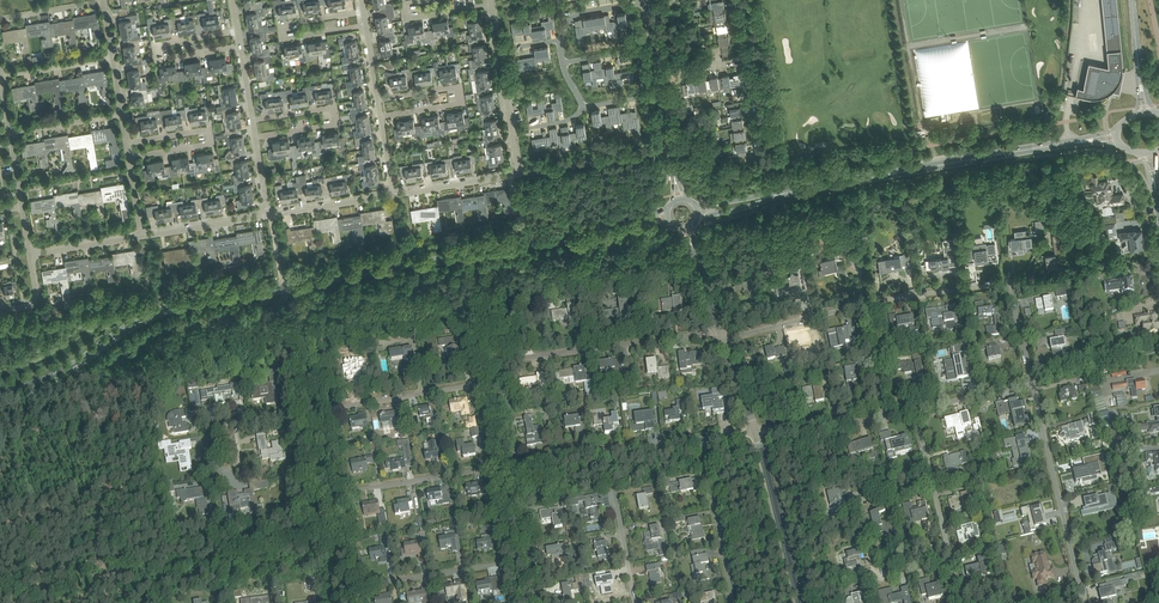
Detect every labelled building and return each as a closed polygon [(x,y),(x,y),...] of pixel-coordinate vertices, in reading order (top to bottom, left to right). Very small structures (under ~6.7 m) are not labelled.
[(245,7),(253,5),(254,9),(263,8),(262,7),(261,1),(255,2),(255,0),(244,0),(245,7)] [(274,6),(275,10),(278,9),(279,11),(280,17),(283,16),(288,16),(286,6),(285,0),(283,0),(281,0),(273,0),(274,6)] [(286,6),(288,16),(293,15),(296,14),(295,8),(295,7),(299,6),(298,0),(290,0),(291,5),(287,5),(286,6)] [(299,6),(303,5),(303,7),(304,13),(308,12),(312,12),(313,12),(311,2),(306,2),(306,0),(298,0),(299,6)] [(311,2),(313,12),(313,11),(317,11),(321,10),(320,4),(320,3),(324,2),(323,0),(315,0),(316,1),(311,2)] [(324,2),(328,1),(328,3),(329,9),(337,8),(336,0),(323,0),(324,2)] [(373,1),(374,1),(375,7),(374,7),(374,8),(375,8),(382,6),(382,8),(383,11),(390,10),(393,10),(394,9),(394,6),(393,5),(391,2),(389,3),(385,3),(384,0),(377,0),(373,1)] [(711,2),(708,5),(709,10),(710,10),(723,8),(724,7),(723,0),(710,0),(711,2)] [(1076,95),(1083,96),(1083,97),(1094,100),(1094,98),(1096,98),(1098,97),(1100,97),(1102,96),(1104,96),(1109,97),(1110,93),(1111,91),(1112,91),(1117,70),(1117,69),(1122,70),(1122,69),(1122,68),(1122,67),(1122,66),(1122,65),(1115,0),(1102,0),(1109,67),(1089,63),(1084,85),(1085,85),(1084,89),(1078,87),(1076,94),(1076,95)] [(214,11),(213,7),(209,7),(210,16),(212,27),(220,26),(219,19),(223,18),(223,19),(222,9),(214,11)] [(254,13),(246,14),(248,22),(262,20),(261,15),(264,15),(265,14),(265,13),(265,12),(268,12),(268,7),(263,8),(254,9),(254,13)] [(723,8),(710,10),(711,15),(715,14),(716,21),(717,21),(725,19),(726,19),(725,14),(725,12),(723,12),(723,8)] [(377,17),(376,17),(376,18),(377,24),(377,25),(388,23),(392,22),(391,20),(394,16),(393,10),(390,10),(383,11),(384,15),(384,16),(377,17)] [(544,21),(547,37),(551,36),(550,29),(554,28),(554,29),(555,28),(552,11),(547,12),(548,13),(548,16),(549,20),(544,21)] [(619,20),(615,21),(616,28),(616,27),(620,27),(628,26),(626,12),(618,14),(618,19),(619,20)] [(87,17),(87,15),(77,16),(77,17),(73,18),(75,29),(93,26),(95,38),(101,37),(97,13),(93,14),(93,15),(89,16),(90,16),(87,17)] [(206,17),(205,13),(197,14),(198,22),(203,21),(204,29),(212,27),(210,16),(206,17)] [(126,21),(119,22),(120,22),(121,30),(133,28),(132,24),(136,23),(135,19),(138,19),(137,14),(131,15),(125,16),(125,17),(126,16),(127,20),(126,21)] [(195,30),(194,23),(198,22),(197,14),(189,15),(190,19),(185,20),(187,31),(195,30),(195,31),(195,30)] [(609,14),(605,15),(607,31),(608,31),(612,30),(613,34),(613,38),(618,38),(616,27),(616,28),(615,21),(610,21),(609,15),(609,14)] [(605,15),(598,16),(600,29),(604,28),(604,31),(604,32),(607,31),(605,15)] [(597,16),(591,17),(593,30),(597,29),(597,32),(597,33),(601,32),(600,29),(598,16),(597,16)] [(153,21),(152,17),(147,18),(147,22),(149,32),(149,30),(153,29),(155,37),(163,35),(161,24),(156,25),(156,21),(153,21)] [(181,21),(180,17),(172,18),(174,26),(178,25),(179,33),(180,33),(187,31),(185,20),(181,21)] [(472,17),(465,18),(466,24),(466,26),(470,25),(471,30),(482,28),(480,20),(481,20),(474,21),(473,21),(472,17)] [(591,17),(584,19),(586,31),(590,30),(590,33),(590,34),(594,33),(593,30),(591,17)] [(171,35),(169,27),(174,26),(172,18),(164,19),(165,24),(161,24),(163,35),(170,34),(170,35),(171,35)] [(517,22),(511,23),(511,24),(512,31),(513,35),(518,34),(532,32),(531,27),(531,23),(530,23),(530,19),(527,19),(527,20),(528,23),(523,24),(524,27),(518,28),(517,26),(517,23),(517,22)] [(576,27),(575,27),(578,44),(583,43),(582,43),(582,39),(581,35),(586,35),(587,35),(586,31),(584,19),(579,19),(579,20),(580,26),(576,27)] [(716,21),(714,22),(715,27),(717,26),(718,33),(719,33),(726,31),(728,31),(728,27),(727,25),(727,23),(725,24),(725,19),(717,21),(716,21)] [(262,20),(248,22),(249,30),(257,29),(257,33),(266,31),(269,31),(268,24),(265,24),(262,25),(262,20)] [(54,24),(50,24),(52,35),(68,33),(70,45),(77,44),(75,29),(74,21),(73,21),(70,21),(66,22),(66,23),(64,23),(64,21),(54,23),(54,24)] [(441,22),(440,22),(442,33),(447,32),(448,36),(453,35),(455,35),(455,32),(454,27),(449,28),(449,27),(448,21),(447,21),(441,22)] [(538,25),(538,26),(540,38),(547,37),(544,21),(541,21),(541,22),(542,25),(538,26),(538,25)] [(30,24),(26,25),(26,28),(28,37),(32,36),(44,34),(44,38),(46,46),(46,47),(54,45),(52,35),(50,24),(50,23),(50,22),(49,22),(46,23),(42,23),(42,24),(40,25),(40,22),(30,24)] [(434,31),(430,32),(431,39),(433,39),(438,38),(438,34),(442,33),(440,22),(434,23),(433,23),(434,31)] [(389,28),(388,23),(377,25),(378,25),(379,31),(378,31),(378,32),(386,31),(387,35),(395,34),(393,27),(389,28)] [(416,26),(418,37),(423,36),(423,40),(424,43),(431,42),(431,39),(430,32),(425,32),(423,25),(417,26),(416,26)] [(405,36),(406,43),(410,43),(414,42),(413,38),(418,37),(416,26),(409,27),(410,35),(409,35),(405,36)] [(531,27),(532,32),(533,39),(540,38),(538,26),(537,26),(532,27),(532,26),(531,27)] [(28,37),(26,28),(23,29),(19,29),(19,30),(17,31),(16,29),(7,30),(7,32),(3,32),(3,31),(2,31),(4,43),(20,41),(22,53),(30,52),(28,37)] [(133,32),(133,28),(121,30),(122,37),(122,38),(130,37),(130,41),(141,39),(141,35),(138,35),(138,32),(133,32)] [(471,34),(467,35),(469,43),(476,42),(476,37),(483,36),(482,28),(471,30),(471,34)] [(256,37),(250,38),(252,45),(252,46),(262,44),(265,44),(265,39),(267,39),(266,32),(266,31),(257,33),(258,36),(256,37)] [(719,37),(718,37),(718,39),(719,45),(721,44),(728,43),(730,43),(729,37),(729,35),(727,36),(726,31),(719,33),(719,37)] [(381,41),(380,42),(381,48),(381,49),(392,47),(391,42),(396,42),(395,37),(395,36),(395,34),(387,35),(387,39),(388,40),(387,40),(381,41)] [(343,38),(338,38),(339,42),(339,43),(339,44),(340,46),(343,45),(346,45),(347,50),(348,50),(350,50),(357,49),(356,40),(348,42),(348,40),(347,37),(343,38)] [(125,46),(123,46),(124,47),(125,53),(125,54),(136,53),(141,52),(140,48),(140,47),(140,44),(139,42),(139,40),(139,39),(130,41),(131,45),(125,46)] [(316,42),(318,52),(322,51),(323,58),(326,57),(330,57),(331,57),(330,53),(330,52),(329,48),(325,49),(324,42),(324,41),(320,42),(316,42)] [(309,51),(305,52),(307,61),(314,59),(313,53),(318,52),(316,42),(315,42),(311,43),(308,44),(308,45),(309,49),(309,51)] [(476,42),(469,43),(470,51),(474,50),(475,55),(486,53),(484,45),(485,45),(477,46),(476,42)] [(969,43),(911,52),(924,117),(981,107),(969,43)] [(262,44),(252,46),(253,54),(259,53),(261,53),(261,56),(270,55),(270,53),(269,48),(262,49),(262,44)] [(293,46),(292,46),(294,56),(295,60),(299,59),(300,62),(307,61),(305,52),(302,52),(302,50),(301,46),(301,45),(297,45),(293,46)] [(282,56),(282,60),(283,65),(290,63),(290,60),(295,60),(294,56),(292,46),(288,47),(284,47),(285,53),(285,55),(282,56)] [(392,47),(381,49),(382,49),(383,55),(382,56),(389,55),(390,55),(390,56),(391,59),(391,60),(395,59),(399,58),(401,58),(401,56),(399,57),(398,55),(398,51),(393,52),(392,47)] [(548,47),(541,48),(543,61),(544,60),(549,59),(549,60),(550,59),(548,47)] [(541,48),(534,49),(535,56),(536,56),(537,62),(538,61),(542,60),(543,61),(541,48)] [(345,56),(341,57),(342,60),(342,64),(351,62),(351,59),(351,58),(358,57),(357,49),(350,50),(348,50),(347,50),(344,51),(345,56)] [(136,53),(125,54),(125,56),(127,62),(126,62),(126,63),(132,62),(134,61),(135,65),(143,64),(142,60),(142,56),(137,57),(136,53)] [(475,59),(472,60),(473,68),(480,66),(480,62),(487,61),(487,60),(486,53),(475,55),(475,59)] [(260,60),(254,61),(256,69),(256,70),(265,68),(265,63),(268,63),(271,62),(270,55),(261,56),(262,60),(260,60)] [(535,56),(517,59),(519,71),(525,70),(524,64),(530,63),(530,66),(535,65),(536,70),(538,69),(537,65),(538,65),(537,62),(536,56),(535,56)] [(225,58),(217,59),(219,70),(223,69),(224,74),(226,73),(232,72),(231,64),(230,64),(226,65),(226,63),(225,57),(225,58)] [(210,67),(206,68),(207,77),(208,76),(215,75),(214,71),(219,70),(217,59),(209,60),(210,66),(210,67)] [(194,63),(192,63),(194,74),(196,83),(200,83),(199,78),(203,77),(205,87),(209,86),(207,77),(206,68),(202,69),(201,67),(200,61),(200,62),(194,63)] [(601,61),(593,62),(594,63),(595,69),(596,78),(597,78),(604,77),(604,81),(605,83),(605,85),(609,84),(609,80),(608,80),(606,67),(606,68),(602,68),(601,62),(601,61)] [(351,62),(342,64),(343,71),(350,70),(351,75),(361,74),(363,73),(362,68),(360,69),(360,65),(359,65),(352,66),(351,62)] [(185,71),(181,72),(183,81),(190,79),(190,75),(194,74),(192,63),(185,64),(184,64),(185,71)] [(451,64),(447,65),(448,68),(450,79),(457,78),(457,79),(458,78),(457,72),(457,71),(461,70),(460,66),(460,63),(455,63),(451,64)] [(590,63),(582,64),(585,80),(592,79),(593,83),(593,85),(593,86),(593,87),(598,86),(597,78),(596,78),(595,69),(591,70),(590,64),(590,63)] [(144,72),(143,64),(135,65),(135,70),(128,71),(129,79),(140,77),(140,73),(144,72)] [(169,67),(168,67),(170,78),(174,77),(174,82),(183,81),(181,72),(177,73),(177,71),(176,65),(175,65),(175,64),(169,66),(169,67)] [(438,66),(435,67),(436,74),(440,74),(441,75),(442,81),(450,79),(448,68),(447,65),(439,66),(438,66)] [(157,76),(156,76),(158,85),(158,87),(158,89),(159,92),(159,95),(164,94),(163,91),(162,84),(166,83),(165,79),(170,78),(168,67),(166,67),(166,66),(160,67),(160,68),(161,75),(157,76)] [(480,66),(473,68),(474,76),(478,75),(479,79),(490,78),(488,70),(489,70),(489,69),(481,71),(480,66)] [(613,66),(606,67),(608,80),(609,80),(609,79),(614,79),(615,79),(614,73),(613,66)] [(265,68),(256,70),(257,78),(263,77),(265,76),(265,80),(266,80),(270,80),(274,79),(277,78),(277,76),(273,76),(273,72),(270,72),(269,68),(269,67),(265,68)] [(428,72),(423,72),(425,83),(433,82),(433,83),(432,75),(436,74),(435,67),(427,68),(428,72)] [(402,76),(398,76),(400,88),(408,86),(408,87),(407,79),(411,78),(410,71),(409,68),(401,69),(402,72),(402,76)] [(83,74),(82,74),(83,76),(83,77),(85,86),(88,85),(89,85),(97,83),(98,88),(101,87),(102,87),(103,89),(104,95),(102,95),(103,97),(106,97),(107,102),(108,101),(108,106),(112,105),(106,70),(106,71),(103,72),(99,72),(99,73),(97,73),(96,71),(86,73),(83,74)] [(418,70),(410,71),(411,78),(416,78),(417,85),(425,83),(423,72),(419,73),(418,70)] [(614,73),(615,79),(615,82),(616,82),(616,86),(619,86),(618,82),(623,81),(622,81),(622,78),(623,78),(628,77),(629,80),(629,83),(635,82),(634,75),(633,70),(628,71),(614,73)] [(385,73),(383,73),(384,77),(385,77),(386,82),(391,82),(391,83),(392,89),(400,88),(398,76),(397,72),(395,73),(393,73),(391,73),(388,72),(386,72),(384,72),(385,73)] [(730,77),(731,86),(732,89),(736,88),(736,91),(742,90),(744,90),(743,84),(741,73),(736,74),(734,74),(734,76),(730,77)] [(352,81),(345,82),(346,88),(355,87),(355,83),(357,83),(362,82),(361,74),(351,75),(352,81)] [(718,79),(719,88),(719,89),(724,88),(724,90),(732,89),(731,86),(730,77),(729,75),(724,76),(722,76),(722,78),(718,79)] [(73,78),(63,79),(65,91),(77,89),(79,102),(87,101),(85,86),(83,77),(79,78),(76,78),(76,79),(73,80),(73,78)] [(141,81),(140,77),(129,79),(131,87),(130,87),(138,86),(139,90),(147,89),(146,81),(141,81)] [(706,81),(708,92),(718,91),(718,88),(719,88),(718,79),(718,77),(717,77),(712,78),(710,78),(710,80),(706,81)] [(64,109),(59,78),(59,79),(55,80),(55,79),(52,80),(52,81),(49,81),(49,79),(35,81),(37,93),(53,91),(55,103),(59,102),(60,109),(54,110),(55,117),(65,115),(64,109)] [(479,79),(475,80),(476,84),(476,89),(477,90),(477,92),(479,92),(485,91),(484,87),(485,87),(492,86),(491,85),(490,80),(490,78),(479,79)] [(694,83),(696,92),(701,91),(701,93),(704,95),(708,94),(708,92),(706,81),(706,79),(700,80),(698,80),(698,82),(694,83)] [(37,93),(35,81),(36,85),(32,86),(28,86),(28,87),(26,87),(26,85),(16,87),(16,88),(12,89),(12,88),(14,100),(30,97),(32,109),(39,108),(37,93)] [(687,84),(682,85),(684,95),(690,95),(689,93),(694,92),(695,92),(696,92),(694,83),(694,81),(688,82),(686,82),(687,84)] [(328,86),(322,87),(323,91),(325,101),(333,99),(332,94),(332,92),(336,91),(335,85),(335,82),(327,83),(328,86)] [(222,84),(218,85),(219,89),(219,93),(224,92),(224,96),(235,95),(235,93),(234,87),(235,87),(234,86),(228,87),(227,88),(226,84),(226,83),(222,84)] [(316,85),(310,86),(311,95),(315,94),(316,97),(316,102),(325,101),(323,91),(317,91),(316,85)] [(303,90),(298,91),(298,92),(298,95),(300,105),(308,103),(307,98),(307,96),(311,95),(310,86),(302,87),(303,90)] [(132,96),(133,103),(133,104),(139,103),(144,102),(149,101),(148,97),(147,91),(151,90),(156,89),(158,89),(158,87),(147,89),(139,90),(139,94),(132,96)] [(355,87),(346,88),(347,95),(354,94),(355,100),(365,98),(364,90),(356,91),(355,87)] [(291,89),(285,90),(286,99),(290,98),(291,101),(292,106),(300,105),(298,95),(298,92),(292,93),(291,89)] [(279,98),(273,99),(275,109),(283,107),(282,102),(282,100),(286,99),(285,90),(278,91),(279,98)] [(477,92),(476,93),(478,105),(483,104),(494,102),(493,95),(493,94),(487,95),(485,95),(485,91),(479,92),(477,92)] [(266,93),(260,94),(261,103),(266,102),(266,105),(267,110),(275,109),(273,99),(273,95),(267,96),(266,93)] [(552,102),(552,106),(553,106),(555,118),(559,118),(559,117),(558,111),(562,110),(563,110),(560,93),(556,94),(556,98),(557,102),(553,103),(552,102)] [(225,100),(221,101),(221,106),(222,109),(230,108),(229,104),(231,104),(237,103),(237,102),(238,102),(237,96),(236,96),(235,95),(224,96),(225,100)] [(356,105),(349,106),(350,112),(350,113),(359,112),(359,108),(361,107),(366,106),(365,98),(355,100),(356,105)] [(532,103),(526,104),(527,111),(528,116),(529,116),(528,116),(533,115),(547,113),(546,107),(546,103),(545,104),(545,99),(542,100),(543,104),(538,105),(539,105),(539,108),(538,108),(533,109),(533,106),(532,106),(532,103)] [(483,104),(478,105),(479,110),(480,110),(480,113),(481,116),(481,117),(489,116),(488,112),(489,111),(496,110),(495,110),(494,105),(494,102),(483,104)] [(730,104),(728,104),(729,106),(730,108),(731,116),(732,116),(740,115),(742,114),(741,109),(741,107),(739,107),(738,102),(732,103),(730,104)] [(211,113),(210,109),(210,105),(201,106),(202,111),(198,112),(200,122),(207,121),(207,122),(208,122),(206,114),(211,113)] [(189,109),(188,106),(184,107),(186,117),(190,116),(192,124),(200,122),(198,112),(197,107),(189,109)] [(546,107),(547,113),(548,120),(555,118),(553,106),(552,106),(547,107),(546,107)] [(620,106),(615,107),(618,123),(622,122),(623,126),(624,129),(624,130),(628,129),(628,128),(625,112),(621,113),(620,107),(620,106)] [(609,115),(605,116),(606,123),(607,133),(612,132),(612,131),(611,128),(611,124),(617,123),(618,123),(615,107),(608,108),(608,109),(609,115)] [(230,108),(222,109),(223,113),(223,117),(224,122),(228,121),(239,119),(239,118),(240,118),(239,111),(232,112),(231,112),(230,108)] [(168,112),(160,113),(161,121),(166,121),(166,122),(167,128),(175,126),(173,116),(172,109),(167,109),(168,112)] [(177,115),(173,116),(175,126),(183,125),(183,126),(182,119),(182,118),(186,117),(185,109),(179,110),(177,110),(177,115)] [(600,110),(592,111),(594,125),(602,123),(606,123),(605,116),(601,116),(600,110)] [(633,111),(625,112),(628,128),(635,127),(636,131),(636,133),(636,134),(636,135),(641,134),(638,117),(634,118),(633,112),(633,111)] [(359,112),(350,113),(351,115),(351,120),(355,120),(356,125),(359,125),(369,123),(368,115),(362,116),(360,116),(359,112)] [(463,112),(455,113),(457,124),(458,128),(458,131),(459,131),(462,131),(463,128),(463,127),(470,126),(470,123),(469,119),(464,119),(464,118),(463,112)] [(158,130),(157,122),(161,121),(160,113),(148,115),(148,120),(150,131),(152,130),(152,132),(158,131),(158,130)] [(448,122),(444,123),(445,130),(458,128),(457,124),(455,113),(448,115),(447,114),(448,120),(448,122)] [(150,131),(148,120),(148,115),(141,116),(135,117),(137,125),(141,125),(142,132),(143,132),(150,131)] [(731,116),(728,116),(729,121),(732,120),(733,128),(734,127),(742,126),(744,126),(743,121),(743,118),(741,119),(740,115),(732,116),(731,116)] [(433,117),(430,117),(432,129),(433,135),(441,134),(441,135),(446,134),(445,130),(444,123),(440,123),(439,122),(438,116),(433,117)] [(489,116),(481,117),(482,125),(486,124),(487,129),(498,127),(497,119),(489,120),(489,116)] [(424,126),(419,127),(420,134),(421,137),(425,136),(429,136),(428,133),(428,129),(432,129),(430,117),(423,119),(423,118),(422,118),(423,124),(424,126)] [(225,126),(226,134),(234,133),(234,128),(241,127),(240,120),(239,119),(228,121),(229,125),(225,126)] [(413,120),(406,122),(407,133),(412,132),(413,135),(416,135),(416,137),(421,137),(420,134),(419,127),(415,127),(414,120),(413,120)] [(394,131),(396,140),(402,139),(404,139),(403,133),(407,133),(406,122),(398,123),(398,122),(397,122),(398,129),(399,130),(394,131)] [(356,131),(353,131),(354,138),(363,137),(363,133),(365,132),(370,131),(369,123),(359,125),(356,125),(355,125),(356,131)] [(578,132),(574,132),(575,139),(579,139),(587,137),(584,124),(576,125),(578,132)] [(568,126),(561,127),(561,128),(562,134),(564,143),(571,142),(572,146),(571,146),(572,148),(572,149),(572,150),(577,149),(575,139),(574,132),(570,133),(569,133),(568,126)] [(734,135),(731,136),(732,140),(735,140),(736,139),(736,140),(744,138),(746,138),(745,132),(744,130),(743,131),(742,126),(734,127),(734,128),(735,132),(734,132),(734,135)] [(499,135),(498,127),(487,129),(483,129),(483,134),(484,142),(485,142),(493,141),(492,136),(500,135),(499,135)] [(106,128),(96,130),(98,142),(110,140),(112,152),(114,152),(116,151),(117,158),(106,160),(107,167),(122,164),(121,158),(120,151),(116,128),(115,128),(108,129),(108,130),(106,130),(106,128)] [(557,128),(549,129),(550,136),(551,136),(552,145),(553,145),(559,144),(560,148),(561,151),(561,152),(565,151),(564,143),(562,134),(558,135),(557,128)] [(330,134),(332,143),(332,147),(338,146),(338,149),(345,148),(345,145),(344,139),(340,140),(339,138),(338,132),(330,134)] [(234,133),(226,134),(227,138),(227,142),(228,146),(232,146),(243,144),(243,142),(242,136),(243,136),(242,136),(235,137),(234,133)] [(58,136),(44,138),(47,154),(51,150),(62,148),(64,160),(67,160),(67,165),(63,171),(63,173),(74,171),(73,164),(72,160),(72,157),(70,142),(69,138),(69,136),(68,134),(68,136),(65,136),(61,137),(59,138),(58,136)] [(82,134),(72,136),(73,137),(74,148),(84,147),(86,146),(88,158),(88,159),(90,158),(91,169),(98,168),(96,157),(94,143),(92,134),(89,135),(85,135),(85,136),(83,136),(82,134)] [(323,143),(319,143),(320,152),(324,152),(327,151),(327,148),(326,144),(332,143),(330,134),(322,135),(323,140),(323,143)] [(298,147),(294,147),(295,156),(302,155),(301,148),(307,147),(305,138),(305,136),(300,137),(300,138),(297,139),(298,144),(298,147)] [(305,138),(307,147),(307,150),(307,151),(312,150),(312,154),(313,153),(316,153),(317,153),(317,154),(321,154),(320,153),(320,152),(319,143),(315,144),(314,142),(313,136),(305,138)] [(532,139),(533,144),(534,151),(540,150),(539,150),(539,147),(539,144),(545,143),(545,146),(550,145),(550,149),(550,150),(553,149),(552,145),(551,136),(550,136),(537,138),(532,139)] [(363,137),(354,138),(356,145),(362,144),(363,149),(373,148),(372,140),(366,140),(364,141),(363,137)] [(41,166),(49,165),(47,154),(44,138),(45,142),(41,143),(41,142),(38,143),(38,144),(35,144),(35,142),(25,144),(25,145),(22,146),(21,144),(23,157),(29,156),(39,154),(41,166)] [(736,147),(733,147),(734,156),(739,155),(738,151),(746,150),(748,150),(747,144),(746,142),(745,142),(744,138),(736,140),(737,144),(736,144),(736,147)] [(281,142),(280,142),(282,152),(287,151),(288,157),(292,156),(293,160),(296,160),(295,156),(294,147),(290,148),(290,146),(289,140),(281,142)] [(493,145),(493,141),(485,142),(486,150),(487,154),(502,152),(501,144),(493,145)] [(273,151),(269,151),(269,152),(270,157),(270,160),(276,159),(277,159),(283,158),(282,152),(280,142),(272,143),(273,148),(273,151)] [(229,151),(225,155),(225,157),(226,159),(230,158),(230,159),(238,157),(238,153),(239,153),(245,152),(245,151),(246,151),(245,145),(244,145),(243,144),(232,146),(233,150),(229,151)] [(359,163),(367,161),(367,157),(375,156),(373,148),(363,149),(364,155),(357,156),(359,163)] [(206,154),(205,154),(207,165),(211,165),(211,169),(215,168),(216,171),(220,170),(219,164),(218,159),(214,160),(214,159),(213,152),(212,152),(212,153),(206,154)] [(488,159),(488,161),(489,167),(498,165),(497,165),(496,161),(504,160),(504,159),(503,160),(502,152),(487,154),(486,155),(486,159),(488,159)] [(198,163),(194,163),(195,172),(203,170),(203,172),(208,171),(207,165),(205,154),(203,154),(203,153),(197,154),(197,155),(198,161),(198,163)] [(467,159),(463,159),(465,170),(472,169),(472,170),(473,170),(472,163),(476,163),(475,157),(475,156),(475,153),(467,155),(467,159)] [(454,157),(450,158),(451,165),(455,165),(455,166),(456,172),(457,172),(462,171),(465,170),(463,159),(462,155),(454,156),(454,157)] [(188,157),(180,158),(182,169),(186,169),(187,173),(190,172),(191,175),(195,174),(195,172),(194,163),(189,164),(188,156),(188,157)] [(238,157),(230,159),(231,167),(236,166),(236,170),(248,168),(247,167),(246,161),(247,161),(247,160),(240,161),(239,161),(238,157)] [(173,167),(169,167),(170,176),(178,175),(177,170),(182,169),(180,158),(172,159),(173,167)] [(448,174),(447,166),(451,165),(450,158),(442,159),(443,162),(438,163),(440,175),(447,173),(447,174),(448,174)] [(163,161),(155,162),(157,173),(161,173),(162,177),(170,176),(169,167),(165,168),(163,160),(163,161)] [(368,166),(367,161),(359,163),(360,170),(366,169),(367,174),(377,173),(379,172),(377,172),(376,164),(368,166)] [(433,164),(433,161),(425,162),(426,170),(430,169),(432,176),(440,175),(438,163),(433,164)] [(144,171),(145,180),(151,179),(154,178),(153,174),(157,173),(155,162),(148,163),(147,163),(148,169),(149,171),(144,171)] [(417,163),(412,164),(413,167),(415,179),(418,178),(423,177),(423,178),(422,171),(422,170),(426,170),(425,162),(421,163),(417,163)] [(409,168),(408,165),(400,166),(401,175),(402,175),(402,174),(406,173),(407,181),(407,180),(415,179),(413,167),(409,168)] [(237,175),(233,176),(234,181),(234,183),(242,182),(242,178),(243,177),(249,176),(248,170),(248,168),(236,170),(237,175)] [(343,177),(337,178),(338,182),(339,192),(340,192),(348,190),(347,185),(346,183),(351,182),(350,176),(349,173),(342,174),(343,177)] [(363,188),(372,187),(371,182),(379,181),(377,173),(367,174),(363,175),(364,180),(362,181),(363,188)] [(299,176),(300,181),(301,190),(305,189),(306,192),(306,197),(310,197),(315,196),(313,186),(307,187),(306,182),(306,180),(305,175),(299,176)] [(293,185),(288,186),(289,190),(288,190),(288,191),(289,193),(290,200),(295,199),(298,199),(297,193),(297,191),(301,190),(300,181),(299,176),(298,176),(295,176),(296,182),(295,182),(293,183),(293,185)] [(326,177),(324,177),(326,186),(330,185),(331,193),(339,192),(338,182),(337,178),(331,179),(331,176),(326,177)] [(1093,183),(1092,183),(1093,191),(1095,191),(1100,190),(1101,197),(1101,201),(1104,200),(1109,200),(1109,203),(1109,204),(1117,203),(1125,202),(1124,194),(1116,195),(1111,196),(1111,193),(1112,193),(1112,188),(1110,189),(1110,184),(1108,184),(1108,181),(1104,181),(1104,180),(1100,180),(1101,182),(1099,182),(1098,176),(1092,176),(1093,183)] [(318,181),(312,182),(313,186),(315,196),(323,194),(322,187),(326,186),(324,177),(323,178),(317,179),(318,181)] [(235,186),(233,186),(234,191),(235,191),(240,191),(240,195),(252,193),(251,192),(250,185),(251,185),(244,186),(243,186),(242,182),(234,183),(234,185),(235,186)] [(106,193),(105,194),(106,199),(106,201),(115,200),(114,198),(119,197),(120,203),(121,209),(129,207),(127,193),(126,192),(125,184),(125,185),(121,185),(118,186),(115,187),(115,185),(105,186),(106,193)] [(278,185),(275,185),(276,194),(280,194),(281,196),(282,201),(290,200),(289,193),(288,191),(288,190),(282,191),(281,184),(279,185),(278,185)] [(510,200),(508,188),(508,190),(505,190),(501,191),(499,192),(498,190),(485,192),(486,198),(487,204),(491,203),(503,202),(504,213),(512,212),(512,216),(518,215),(518,212),(516,199),(510,200)] [(84,205),(80,205),(81,209),(88,208),(87,204),(96,203),(97,209),(98,215),(106,214),(104,201),(102,194),(102,191),(94,192),(94,193),(92,193),(92,191),(82,193),(82,194),(84,205)] [(68,192),(58,194),(59,200),(60,206),(72,204),(73,211),(74,217),(82,215),(81,209),(80,205),(78,192),(74,193),(70,193),(70,194),(68,195),(68,192)] [(486,198),(485,192),(484,192),(485,196),(481,196),(478,197),(478,198),(475,198),(475,196),(465,198),(467,206),(467,210),(479,208),(481,220),(489,219),(487,204),(486,198)] [(241,199),(237,200),(237,202),(238,208),(246,207),(246,206),(246,202),(247,202),(253,201),(253,200),(253,201),(252,194),(252,193),(240,195),(241,199)] [(216,200),(212,200),(214,212),(222,210),(222,211),(221,204),(221,203),(225,202),(226,202),(225,198),(224,194),(216,196),(216,200)] [(455,209),(457,220),(457,221),(465,220),(462,202),(461,196),(461,197),(457,198),(454,198),(454,199),(451,200),(451,198),(441,199),(442,205),(443,210),(443,211),(455,209)] [(207,197),(199,198),(201,206),(205,206),(206,213),(207,213),(214,212),(212,200),(208,201),(207,197)] [(192,204),(188,205),(190,216),(197,214),(197,215),(198,215),(196,207),(201,206),(199,198),(191,199),(192,204)] [(31,202),(32,213),(38,212),(49,211),(50,217),(50,219),(47,219),(48,226),(53,225),(53,222),(55,222),(58,222),(56,207),(55,201),(55,199),(54,199),(51,199),(47,200),(45,201),(44,199),(35,200),(35,202),(31,202)] [(442,229),(438,206),(437,200),(438,207),(435,208),(435,207),(431,208),(431,209),(429,209),(428,207),(411,210),(413,223),(433,219),(434,230),(442,229)] [(183,201),(175,202),(176,210),(180,210),(182,217),(190,216),(188,205),(183,205),(183,201)] [(167,208),(163,209),(165,220),(173,218),(173,219),(172,213),(172,211),(176,210),(175,202),(174,202),(172,203),(170,203),(166,204),(167,208)] [(150,206),(146,207),(148,216),(151,216),(152,216),(151,214),(156,214),(157,221),(165,220),(163,209),(159,209),(158,205),(156,205),(150,206)] [(374,210),(364,212),(365,218),(366,224),(379,222),(381,234),(388,233),(394,232),(392,219),(392,220),(386,221),(384,210),(381,211),(381,210),(377,211),(377,212),(375,212),(374,210)] [(351,216),(341,218),(343,230),(355,228),(357,240),(365,239),(362,225),(363,225),(362,222),(361,218),(361,216),(357,217),(354,217),(354,218),(351,218),(351,216)] [(327,218),(317,220),(318,225),(319,232),(331,230),(333,242),(341,241),(339,231),(337,218),(333,218),(330,219),(330,220),(327,220),(327,218)] [(1036,229),(1044,228),(1043,221),(1035,222),(1036,229)] [(290,228),(286,228),(289,243),(293,242),(309,240),(311,252),(318,250),(315,232),(314,228),(311,228),(307,229),(305,230),(304,228),(294,229),(291,230),(290,228)] [(237,233),(236,233),(237,235),(237,236),(239,245),(240,245),(254,243),(256,255),(258,254),(264,253),(260,230),(257,231),(253,231),(253,232),(251,233),(250,231),(238,232),(237,233)] [(1025,246),(1033,245),(1031,236),(1027,237),(1026,230),(1014,232),(1015,237),(1015,239),(1008,239),(1009,244),(1011,243),(1012,249),(1012,250),(1018,249),(1018,253),(1024,253),(1024,248),(1023,248),(1023,246),(1025,246)] [(1128,231),(1119,233),(1120,241),(1126,240),(1127,245),(1125,245),(1124,247),(1124,250),(1126,251),(1131,250),(1131,251),(1138,250),(1139,250),(1139,249),(1144,248),(1144,247),(1143,242),(1143,241),(1143,237),(1143,236),(1142,231),(1142,230),(1141,230),(1136,231),(1136,230),(1135,230),(1130,231),(1129,231),(1128,231)] [(1055,255),(1045,256),(1046,261),(1047,269),(1053,268),(1058,267),(1057,261),(1061,260),(1059,248),(1061,248),(1059,235),(1058,235),(1052,236),(1055,255)] [(227,237),(217,238),(218,244),(219,251),(231,249),(233,261),(237,260),(238,264),(228,266),(229,273),(242,270),(242,268),(242,266),(241,264),(241,260),(239,245),(237,236),(229,238),(230,238),(227,239),(227,237)] [(203,238),(193,240),(194,246),(195,252),(207,250),(209,262),(217,261),(215,251),(214,245),(213,239),(213,238),(209,239),(205,239),(206,240),(203,240),(203,238)] [(936,259),(926,261),(926,264),(926,265),(927,270),(938,268),(938,269),(939,268),(941,268),(943,268),(942,267),(953,266),(953,264),(960,263),(961,263),(960,259),(957,238),(949,240),(951,257),(945,258),(941,259),(941,258),(939,258),(939,259),(938,259),(936,259)] [(989,263),(988,254),(996,253),(994,244),(992,244),(986,245),(986,243),(974,245),(974,246),(965,248),(966,256),(973,255),(972,253),(975,253),(976,265),(989,263)] [(169,262),(165,263),(166,273),(171,272),(169,262),(185,260),(187,272),(194,271),(191,254),(191,253),(190,248),(187,249),(187,248),(186,248),(183,249),(183,250),(181,250),(180,248),(167,250),(167,252),(169,262)] [(116,253),(112,253),(112,256),(112,257),(113,257),(114,262),(114,266),(118,265),(130,263),(132,275),(140,274),(139,270),(145,269),(143,256),(137,257),(136,251),(128,252),(129,253),(126,253),(126,251),(116,253)] [(880,261),(879,261),(881,273),(888,272),(888,270),(902,268),(905,268),(913,267),(912,261),(911,255),(911,253),(903,254),(904,255),(894,256),(895,259),(880,261)] [(93,259),(89,259),(89,263),(91,272),(95,271),(107,269),(109,281),(116,280),(114,266),(114,262),(113,257),(112,257),(109,258),(105,258),(105,259),(103,259),(103,257),(93,259)] [(835,257),(820,261),(822,269),(823,272),(838,268),(840,278),(847,276),(844,264),(837,265),(835,257)] [(69,260),(65,261),(66,267),(66,268),(67,273),(71,273),(83,271),(85,283),(92,282),(91,272),(89,263),(89,259),(88,259),(85,259),(81,260),(79,261),(79,259),(69,260)] [(800,278),(797,267),(789,269),(790,275),(788,275),(789,281),(782,283),(782,282),(781,283),(781,284),(777,285),(779,294),(784,292),(784,290),(791,289),(792,290),(791,290),(792,293),(793,293),(794,296),(798,295),(798,294),(806,292),(805,288),(803,288),(801,283),(804,282),(803,277),(800,278)] [(42,272),(44,283),(50,282),(60,280),(62,293),(64,303),(71,301),(71,296),(70,291),(67,273),(66,268),(62,269),(59,269),(59,270),(56,271),(56,269),(46,270),(46,272),(42,272)] [(1105,283),(1104,283),(1104,284),(1105,291),(1105,292),(1106,292),(1110,291),(1121,290),(1122,294),(1127,294),(1129,294),(1128,294),(1130,293),(1134,293),(1134,292),(1133,292),(1132,286),(1133,286),(1132,282),(1131,275),(1126,275),(1124,275),(1124,276),(1120,276),(1119,276),(1119,277),(1120,277),(1120,281),(1115,282),(1115,281),(1110,282),(1109,282),(1105,283)] [(743,282),(734,284),(735,289),(743,288),(743,289),(745,288),(748,287),(750,295),(751,297),(756,296),(756,293),(754,286),(755,285),(754,281),(752,281),(751,277),(748,278),(742,279),(743,282)] [(7,282),(4,283),(4,285),(5,289),(5,291),(6,297),(14,296),(15,296),(13,288),(17,287),(16,281),(13,281),(8,282),(7,282)] [(1057,297),(1069,294),(1067,288),(1056,291),(1057,297)] [(603,316),(602,316),(603,317),(603,319),(604,319),(621,317),(630,316),(630,315),(627,296),(618,297),(620,309),(602,311),(602,312),(603,316)] [(682,305),(681,296),(672,297),(673,300),(663,301),(664,311),(674,310),(674,312),(683,311),(682,306),(683,306),(682,304),(682,305)] [(583,312),(581,297),(567,299),(567,305),(568,305),(568,309),(552,311),(551,311),(553,321),(569,319),(570,324),(570,325),(577,324),(575,313),(583,312)] [(1053,310),(1051,298),(1036,300),(1037,309),(1044,307),(1045,312),(1051,311),(1053,310)] [(975,309),(974,309),(974,311),(974,312),(974,313),(974,314),(976,314),(975,314),(979,313),(979,314),(979,317),(979,316),(984,316),(986,316),(994,315),(994,314),(996,314),(997,314),(998,313),(997,308),(993,309),(993,308),(993,307),(992,307),(992,308),(984,309),(984,308),(983,304),(983,303),(983,302),(980,302),(980,303),(978,303),(975,303),(975,304),(976,305),(976,309),(975,310),(975,309)] [(934,308),(926,310),(927,317),(927,319),(931,318),(932,323),(939,322),(940,325),(940,327),(946,326),(946,328),(947,328),(947,329),(948,329),(949,330),(950,330),(951,330),(952,330),(953,329),(954,329),(954,328),(955,327),(955,326),(954,322),(959,321),(959,319),(958,313),(957,308),(956,305),(951,306),(953,314),(948,315),(947,306),(946,306),(946,307),(934,309),(934,308)] [(1156,320),(1158,320),(1157,315),(1156,316),(1155,313),(1144,314),(1144,315),(1134,316),(1136,326),(1142,325),(1142,326),(1143,326),(1143,330),(1143,333),(1148,332),(1149,334),(1151,334),(1151,335),(1156,334),(1156,333),(1158,333),(1158,331),(1158,322),(1157,323),(1156,320)] [(916,334),(914,321),(913,315),(897,318),(896,314),(889,316),(891,329),(899,327),(899,326),(909,324),(910,327),(909,328),(911,335),(912,335),(912,338),(916,337),(916,334)] [(987,327),(986,327),(986,328),(987,328),(987,330),(987,334),(988,336),(1002,333),(1001,325),(999,326),(998,326),(995,326),(992,327),(987,327)] [(838,328),(827,331),(831,349),(846,346),(845,342),(852,341),(852,340),(852,337),(851,331),(851,328),(851,327),(848,327),(848,328),(845,328),(843,328),(843,329),(839,330),(838,328)] [(1051,341),(1050,341),(1051,350),(1053,349),(1054,356),(1060,355),(1062,355),(1061,348),(1065,347),(1064,339),(1064,336),(1063,330),(1055,331),(1055,332),(1056,337),(1057,340),(1051,341)] [(799,333),(791,335),(792,339),(793,339),(795,345),(809,342),(811,352),(817,351),(818,357),(824,355),(817,331),(805,334),(804,332),(799,333)] [(456,347),(455,343),(456,343),(454,336),(438,339),(439,346),(445,345),(446,349),(445,349),(446,357),(447,357),(449,363),(461,361),(460,355),(458,347),(456,347)] [(371,349),(380,348),(379,340),(370,341),(371,349)] [(969,343),(957,345),(957,346),(959,353),(970,351),(969,343)] [(997,347),(997,344),(980,346),(981,350),(987,349),(988,359),(989,359),(989,360),(993,359),(993,358),(1001,356),(999,347),(997,347)] [(786,356),(784,346),(783,346),(783,347),(773,349),(773,347),(766,349),(765,348),(765,349),(768,360),(786,356)] [(326,357),(333,356),(332,347),(324,348),(326,357)] [(411,347),(390,350),(390,351),(391,358),(405,356),(406,365),(403,366),(403,370),(407,369),(407,370),(414,369),(411,355),(413,355),(411,347)] [(703,359),(702,351),(689,353),(685,354),(685,352),(678,353),(680,369),(681,374),(692,372),(691,365),(702,364),(701,360),(703,359)] [(950,358),(936,361),(940,381),(948,380),(954,378),(957,378),(960,377),(964,376),(967,376),(966,370),(963,370),(962,367),(963,367),(967,366),(966,358),(961,358),(960,356),(953,357),(954,360),(953,360),(950,360),(950,358)] [(343,365),(341,366),(342,374),(345,373),(345,378),(357,376),(356,370),(365,369),(364,364),(363,360),(363,357),(349,359),(348,359),(348,360),(343,360),(343,365)] [(627,364),(626,357),(620,358),(620,359),(614,360),(611,360),(609,360),(599,362),(600,371),(615,369),(615,364),(621,363),(621,365),(627,364)] [(657,368),(656,358),(646,360),(648,374),(658,373),(658,379),(670,377),(669,366),(657,368)] [(917,376),(918,376),(919,380),(926,379),(925,373),(923,374),(923,372),(922,366),(920,359),(914,360),(915,364),(912,364),(911,362),(897,365),(898,370),(904,369),(904,373),(905,373),(906,374),(912,373),(911,371),(916,371),(917,376)] [(791,364),(785,366),(786,371),(786,372),(786,373),(789,372),(790,372),(793,371),(792,368),(791,364)] [(560,372),(556,373),(557,379),(557,385),(563,384),(564,379),(570,378),(575,377),(585,376),(584,368),(582,368),(582,367),(581,367),(581,366),(580,366),(580,367),(581,368),(574,369),(559,371),(560,372)] [(858,391),(857,381),(858,380),(857,372),(856,366),(845,368),(847,382),(848,392),(850,392),(859,391),(858,391)] [(269,378),(277,377),(275,369),(269,370),(268,370),(269,378)] [(520,383),(522,396),(525,396),(525,395),(528,394),(527,390),(532,389),(532,386),(538,386),(539,390),(545,389),(543,374),(537,375),(537,376),(537,378),(534,378),(534,377),(527,378),(521,379),(522,379),(523,383),(520,384),(520,383)] [(1115,385),(1112,385),(1113,390),(1127,388),(1127,389),(1131,388),(1132,394),(1137,393),(1142,392),(1142,390),(1146,389),(1145,382),(1144,381),(1144,380),(1142,380),(1136,381),(1135,380),(1135,379),(1134,379),(1126,380),(1126,383),(1122,384),(1115,385)] [(592,380),(584,381),(586,393),(587,392),(588,396),(595,395),(592,380)] [(275,403),(271,382),(254,385),(255,393),(251,393),(252,399),(261,398),(261,395),(265,395),(266,404),(275,403)] [(217,389),(200,392),(201,398),(202,400),(210,398),(214,397),(215,404),(225,403),(224,394),(224,393),(232,392),(232,396),(239,395),(238,389),(237,383),(231,384),(231,386),(217,388),(217,389)] [(710,388),(695,390),(697,399),(702,398),(703,410),(713,408),(713,414),(725,412),(723,403),(722,403),(722,399),(724,398),(721,391),(725,390),(723,384),(717,385),(717,390),(710,392),(710,388)] [(1080,394),(1088,392),(1091,391),(1090,387),(1089,384),(1086,385),(1079,386),(1080,394)] [(1099,384),(1090,387),(1091,391),(1091,393),(1092,396),(1093,396),(1094,400),(1097,412),(1106,409),(1099,384)] [(814,389),(813,386),(803,388),(804,394),(805,399),(815,397),(816,402),(824,401),(821,387),(814,389)] [(1069,389),(1069,388),(1063,389),(1063,390),(1060,391),(1061,394),(1059,395),(1061,403),(1066,402),(1066,401),(1071,400),(1072,401),(1077,399),(1075,391),(1074,391),(1073,388),(1069,389)] [(1126,406),(1123,392),(1113,394),(1114,397),(1116,397),(1118,407),(1126,406)] [(1154,400),(1152,393),(1145,394),(1147,401),(1154,400)] [(451,404),(450,405),(451,409),(452,412),(460,410),(461,416),(469,415),(468,409),(466,398),(461,398),(462,400),(458,401),(457,400),(456,400),(456,399),(455,399),(455,400),(450,401),(451,404)] [(666,417),(665,418),(665,424),(670,423),(670,422),(672,422),(680,420),(679,413),(679,411),(681,411),(688,410),(687,402),(687,399),(676,400),(677,408),(673,409),(674,411),(665,413),(666,417)] [(1004,403),(997,404),(998,408),(998,409),(1001,408),(1001,409),(1002,408),(1005,407),(1007,413),(1009,413),(1015,411),(1015,412),(1015,411),(1016,417),(1017,419),(1014,420),(1016,426),(1029,423),(1028,417),(1025,417),(1024,412),(1026,411),(1025,404),(1023,405),(1023,403),(1021,403),(1018,404),(1017,402),(1017,399),(1010,400),(1004,402),(1004,403)] [(419,408),(420,417),(421,417),(422,419),(431,417),(432,421),(438,420),(438,419),(437,414),(437,413),(436,414),(435,403),(429,404),(429,407),(424,408),(421,408),(419,408)] [(182,424),(181,418),(186,417),(184,409),(174,411),(174,412),(173,412),(172,412),(171,412),(170,413),(169,413),(169,414),(168,414),(168,415),(168,416),(167,416),(167,417),(167,418),(167,419),(167,420),(167,421),(168,421),(169,427),(171,428),(173,427),(173,429),(172,430),(172,433),(175,434),(183,432),(189,431),(187,423),(182,424)] [(636,425),(631,426),(632,432),(638,431),(639,432),(642,431),(644,430),(644,429),(646,429),(646,430),(650,429),(655,429),(654,420),(656,420),(655,415),(654,415),(653,411),(651,411),(651,410),(644,411),(644,412),(644,413),(641,413),(634,414),(636,425)] [(1098,413),(1099,421),(1111,418),(1109,411),(1098,413)] [(394,412),(381,415),(382,423),(383,428),(391,427),(396,426),(402,425),(401,421),(400,415),(395,416),(394,412)] [(957,416),(946,419),(948,428),(954,427),(956,433),(964,431),(963,428),(971,426),(970,420),(968,412),(960,414),(960,415),(961,417),(957,418),(957,416)] [(598,415),(593,415),(594,426),(595,426),(595,425),(604,424),(605,433),(615,432),(614,429),(615,428),(614,426),(614,427),(614,425),(619,424),(617,413),(611,414),(612,419),(603,420),(599,421),(598,415)] [(1090,425),(1098,423),(1095,413),(1088,415),(1090,425)] [(368,428),(365,414),(359,415),(360,418),(351,419),(351,422),(351,423),(352,429),(353,429),(353,428),(361,427),(362,429),(368,428)] [(469,421),(465,422),(467,428),(471,428),(471,429),(477,427),(476,416),(469,417),(469,421)] [(531,416),(525,417),(525,418),(525,422),(526,423),(526,425),(528,435),(526,436),(527,441),(527,446),(536,445),(541,444),(541,438),(540,433),(535,434),(534,427),(533,424),(533,422),(533,421),(533,417),(532,417),(532,416),(531,416)] [(584,440),(581,416),(564,418),(566,428),(576,427),(576,428),(575,428),(576,434),(577,434),(578,440),(584,440)] [(976,424),(973,425),(974,430),(981,428),(979,418),(974,419),(976,424)] [(1062,433),(1061,435),(1061,437),(1063,438),(1065,438),(1066,441),(1071,440),(1071,441),(1077,440),(1080,439),(1080,438),(1086,436),(1083,422),(1074,424),(1075,426),(1070,427),(1068,427),(1068,426),(1061,428),(1062,429),(1063,433),(1062,433)] [(1139,426),(1140,431),(1149,430),(1149,429),(1152,428),(1153,432),(1158,431),(1158,423),(1157,423),(1148,424),(1148,425),(1139,426)] [(478,428),(471,429),(472,438),(479,437),(478,428)] [(401,438),(409,437),(407,429),(400,430),(401,438)] [(1115,430),(1108,431),(1111,448),(1116,447),(1114,437),(1117,437),(1115,430)] [(890,431),(883,432),(886,440),(885,440),(888,451),(888,454),(893,453),(892,450),(893,450),(893,451),(900,450),(905,449),(905,448),(911,447),(911,445),(909,437),(907,438),(907,435),(903,436),(898,437),(892,439),(890,431)] [(267,449),(265,440),(264,433),(256,434),(258,449),(260,449),(262,459),(270,458),(270,461),(276,460),(280,460),(284,459),(283,451),(281,440),(271,442),(272,448),(267,449)] [(1027,435),(1004,440),(1006,447),(1008,446),(1008,447),(1010,446),(1013,445),(1014,448),(1014,449),(1017,459),(1014,460),(1016,466),(1021,465),(1027,464),(1025,458),(1026,458),(1027,457),(1027,458),(1029,457),(1028,457),(1031,456),(1029,450),(1028,450),(1027,445),(1029,444),(1028,441),(1029,441),(1027,435)] [(465,447),(463,439),(456,440),(458,452),(463,451),(463,457),(468,456),(469,456),(476,455),(475,449),(477,449),(476,447),(475,447),(474,445),(468,446),(465,447)] [(856,442),(847,444),(848,448),(848,450),(849,449),(850,454),(851,458),(855,457),(854,453),(865,451),(872,449),(869,439),(863,441),(863,440),(862,441),(863,442),(857,443),(857,442),(856,442)] [(391,460),(386,461),(386,463),(387,469),(392,468),(392,471),(406,469),(405,466),(405,464),(408,463),(408,465),(413,464),(412,462),(412,461),(410,446),(409,443),(409,442),(409,440),(408,440),(409,440),(405,441),(405,442),(405,444),(406,447),(405,447),(406,452),(407,458),(402,458),(401,458),(400,459),(391,460)] [(170,441),(157,443),(158,449),(159,449),(164,448),(166,448),(167,454),(168,458),(170,458),(172,458),(175,457),(175,458),(177,457),(179,456),(179,457),(181,468),(191,466),(190,459),(189,459),(189,457),(189,455),(190,455),(189,449),(190,448),(191,448),(190,448),(190,447),(189,441),(190,441),(179,442),(179,444),(171,445),(170,444),(170,441)] [(425,452),(425,454),(426,460),(430,460),(438,458),(437,450),(435,442),(429,443),(430,451),(426,451),(425,452)] [(968,463),(965,451),(950,455),(950,456),(948,456),(948,454),(944,455),(947,469),(948,468),(948,471),(945,472),(947,480),(956,478),(955,476),(960,475),(958,466),(968,463)] [(1150,462),(1151,468),(1148,468),(1149,476),(1154,475),(1154,473),(1156,473),(1156,474),(1158,473),(1158,455),(1157,452),(1145,453),(1147,463),(1150,462)] [(1073,468),(1073,472),(1074,472),(1075,478),(1075,480),(1076,484),(1077,484),(1080,483),(1082,483),(1083,482),(1083,478),(1084,478),(1090,477),(1090,478),(1091,478),(1091,480),(1096,478),(1097,478),(1096,476),(1096,475),(1096,473),(1096,472),(1099,471),(1100,471),(1100,472),(1101,474),(1105,473),(1106,472),(1107,472),(1103,454),(1084,458),(1086,465),(1084,466),(1079,467),(1075,468),(1073,468)] [(368,470),(367,463),(373,462),(372,455),(365,456),(366,458),(351,460),(353,472),(354,472),(354,471),(364,469),(364,471),(368,470)] [(669,478),(661,479),(663,488),(670,487),(671,493),(681,491),(681,492),(691,491),(691,492),(697,491),(696,485),(692,486),(691,484),(692,484),(691,480),(689,480),(670,484),(669,478)] [(850,478),(846,479),(848,488),(853,489),(856,489),(854,483),(851,484),(850,478)] [(260,489),(265,488),(269,488),(267,480),(258,481),(260,489)] [(468,491),(466,491),(466,492),(468,491),(469,496),(478,494),(483,494),(484,495),(487,495),(485,483),(482,483),(481,483),(481,482),(477,483),(475,483),(476,485),(473,485),(472,485),(472,484),(467,485),(468,491)] [(174,485),(165,486),(166,493),(167,493),(170,509),(177,508),(174,491),(175,491),(174,485)] [(1083,510),(1082,511),(1083,515),(1099,512),(1098,507),(1111,504),(1116,503),(1114,492),(1113,493),(1112,485),(1107,486),(1109,494),(1098,496),(1084,499),(1086,508),(1090,507),(1090,509),(1089,509),(1083,510)] [(429,492),(428,492),(429,497),(429,502),(440,500),(442,500),(443,504),(449,503),(449,500),(452,499),(451,491),(447,492),(447,487),(440,488),(435,488),(435,489),(433,490),(433,489),(429,489),(429,492)] [(639,510),(645,509),(648,508),(646,495),(654,494),(653,487),(643,489),(644,495),(637,496),(639,510)] [(184,489),(177,490),(178,498),(181,497),(182,501),(187,501),(187,500),(195,499),(197,498),(199,509),(200,515),(208,513),(207,503),(206,497),(203,497),(202,490),(197,491),(196,488),(186,490),(185,489),(184,489)] [(843,494),(841,488),(827,492),(830,506),(837,504),(836,501),(841,500),(842,503),(841,503),(843,511),(851,509),(847,493),(843,494)] [(238,490),(227,492),(228,498),(230,506),(230,511),(240,509),(250,508),(251,513),(259,511),(258,505),(255,506),(253,490),(252,489),(244,491),(245,494),(238,495),(238,490)] [(398,508),(395,508),(396,514),(396,515),(410,513),(409,506),(413,505),(412,498),(411,492),(407,493),(408,501),(398,503),(398,508)] [(972,508),(968,493),(960,495),(961,497),(949,500),(952,511),(952,510),(953,510),(954,510),(955,509),(959,508),(959,506),(963,505),(964,510),(972,508)] [(571,506),(579,505),(579,503),(585,502),(584,497),(570,500),(571,506)] [(587,502),(585,503),(586,509),(588,509),(590,508),(591,518),(592,522),(595,521),(600,520),(600,521),(601,521),(599,511),(598,511),(598,507),(599,507),(602,506),(604,506),(603,499),(601,500),(595,501),(594,501),(594,500),(592,500),(593,501),(587,502)] [(369,503),(363,504),(364,510),(365,510),(365,512),(364,513),(365,515),(374,513),(374,514),(377,514),(380,513),(380,514),(380,515),(380,518),(382,517),(383,523),(387,523),(384,508),(379,509),(378,500),(368,501),(368,502),(369,503)] [(928,515),(925,500),(918,502),(919,509),(916,510),(915,509),(912,510),(912,507),(911,502),(902,504),(907,524),(911,523),(911,521),(922,519),(922,521),(928,520),(927,516),(928,515)] [(1027,507),(1020,509),(1023,517),(1028,516),(1030,523),(1029,524),(1030,531),(1031,531),(1043,528),(1043,526),(1046,525),(1043,514),(1043,513),(1041,503),(1032,506),(1031,506),(1027,507)] [(884,507),(870,513),(871,517),(872,520),(873,523),(872,523),(873,526),(874,529),(879,527),(881,526),(884,535),(893,531),(890,519),(882,522),(880,520),(881,520),(880,517),(879,514),(885,511),(884,507)] [(546,510),(540,511),(541,518),(553,516),(553,518),(555,528),(561,527),(563,526),(561,514),(559,508),(554,509),(546,510)] [(684,515),(668,518),(669,524),(672,524),(672,525),(677,524),(676,523),(685,521),(684,515)] [(694,519),(688,520),(689,527),(688,527),(689,534),(691,533),(692,540),(694,540),(699,539),(703,538),(704,540),(702,527),(701,528),(701,526),(703,525),(702,525),(700,518),(694,519)] [(455,535),(454,530),(459,529),(458,522),(451,523),(453,531),(444,532),(445,537),(439,538),(441,550),(448,549),(447,546),(452,546),(453,552),(457,551),(455,535)] [(960,544),(965,543),(965,541),(971,540),(971,538),(980,536),(978,527),(979,526),(978,522),(964,525),(965,530),(957,532),(960,544)] [(661,538),(658,525),(650,527),(651,531),(644,533),(646,544),(647,550),(647,551),(660,549),(660,551),(665,550),(663,538),(661,538)] [(568,538),(575,537),(573,526),(566,527),(568,538)] [(405,548),(401,549),(402,556),(407,556),(407,554),(417,552),(418,554),(422,553),(422,548),(421,547),(427,546),(425,535),(424,527),(420,527),(421,530),(420,530),(419,530),(418,531),(418,532),(418,533),(418,534),(418,535),(419,535),(420,536),(421,540),(420,541),(405,544),(405,548)] [(603,538),(591,540),(591,545),(595,544),(596,552),(597,552),(599,560),(603,559),(609,558),(607,550),(608,550),(606,542),(603,543),(603,538)] [(492,549),(491,539),(477,541),(479,550),(483,549),(483,550),(484,549),(488,548),(488,550),(492,549)] [(1116,542),(1108,544),(1110,551),(1118,549),(1116,542)] [(552,547),(546,548),(548,556),(551,555),(552,559),(573,556),(572,547),(565,549),(565,548),(564,545),(552,547)] [(979,564),(965,567),(965,568),(965,569),(966,572),(966,573),(967,576),(967,578),(981,574),(982,575),(989,573),(988,569),(987,564),(986,563),(987,563),(991,562),(990,557),(998,555),(997,547),(987,549),(989,558),(989,560),(987,560),(986,560),(985,556),(986,556),(985,556),(983,556),(978,558),(979,564)] [(370,553),(370,556),(371,556),(372,561),(376,560),(377,560),(377,558),(380,558),(380,562),(387,561),(385,548),(381,548),(370,550),(370,553)] [(847,573),(855,571),(855,570),(863,568),(859,550),(847,553),(848,558),(844,559),(847,573)] [(709,579),(707,566),(706,567),(705,564),(709,563),(707,555),(697,557),(696,551),(691,552),(692,558),(693,558),(694,566),(695,566),(696,575),(699,575),(700,581),(709,579)] [(1045,552),(1031,556),(1033,563),(1035,563),(1036,564),(1037,571),(1032,572),(1034,580),(1037,579),(1038,587),(1046,585),(1045,580),(1054,577),(1053,570),(1050,570),(1049,565),(1048,561),(1047,562),(1045,552)] [(1092,561),(1092,562),(1092,563),(1093,564),(1094,564),(1095,564),(1095,566),(1093,567),(1096,576),(1103,575),(1103,573),(1107,573),(1116,570),(1116,568),(1114,565),(1113,563),(1108,564),(1105,553),(1105,552),(1098,554),(1093,556),(1094,559),(1093,559),(1093,560),(1092,560),(1092,561)] [(652,566),(646,567),(647,572),(650,572),(652,584),(651,584),(651,585),(657,584),(661,583),(659,569),(661,569),(660,564),(655,565),(652,566)] [(1099,591),(1102,602),(1114,602),(1113,597),(1116,596),(1114,588),(1122,586),(1126,585),(1129,584),(1128,582),(1133,581),(1132,574),(1124,576),(1125,580),(1121,581),(1120,577),(1119,577),(1113,579),(1114,582),(1100,586),(1101,591),(1099,591)] [(554,596),(555,602),(565,601),(565,602),(571,602),(573,602),(571,591),(574,590),(573,588),(584,586),(583,581),(582,575),(575,576),(576,583),(573,584),(572,583),(570,583),(568,584),(562,585),(563,588),(563,592),(564,594),(554,596)] [(603,577),(595,578),(596,587),(597,587),(597,586),(600,586),(603,585),(604,588),(604,589),(605,593),(605,594),(605,595),(613,594),(612,589),(612,588),(612,587),(612,588),(612,587),(612,586),(611,586),(612,586),(611,584),(614,583),(614,584),(613,578),(613,577),(613,575),(605,577),(603,577)] [(485,583),(477,584),(477,585),(478,588),(479,594),(480,594),(482,593),(482,594),(484,593),(490,592),(491,592),(502,590),(500,577),(492,578),(492,579),(490,580),(490,579),(486,580),(485,581),(486,581),(487,582),(485,583)] [(927,579),(918,581),(920,586),(922,595),(927,594),(929,600),(941,597),(942,596),(947,595),(946,589),(941,590),(940,590),(939,584),(931,586),(931,587),(929,587),(927,579)] [(315,581),(307,582),(308,589),(316,588),(315,581)] [(446,587),(448,595),(457,594),(458,601),(459,602),(467,602),(466,600),(465,594),(465,592),(467,592),(465,581),(460,581),(461,583),(460,584),(457,584),(456,584),(456,582),(455,582),(455,583),(450,584),(450,586),(446,587)] [(852,594),(853,594),(851,586),(843,588),(846,601),(846,602),(869,602),(867,598),(866,595),(863,595),(863,594),(862,594),(861,594),(861,593),(852,595),(852,594)] [(878,591),(878,593),(879,592),(880,598),(880,600),(883,600),(883,602),(894,602),(904,601),(904,602),(912,602),(911,600),(909,594),(909,593),(908,587),(908,586),(903,587),(901,588),(902,593),(893,595),(892,596),(891,592),(892,592),(891,588),(886,589),(887,590),(885,591),(885,589),(878,591)] [(431,602),(430,597),(430,595),(429,591),(430,591),(429,587),(422,588),(423,592),(416,593),(416,592),(413,593),(408,594),(409,602),(431,602)] [(241,589),(233,590),(234,598),(242,597),(241,592),(241,589)] [(683,602),(684,602),(683,601),(692,599),(690,591),(682,593),(683,602)] [(390,599),(389,593),(379,595),(379,598),(374,599),(374,602),(391,602),(390,599)] [(683,602),(682,593),(673,594),(675,602),(682,602),(683,602)] [(712,601),(715,600),(713,593),(698,596),(700,602),(712,602),(712,601)]
